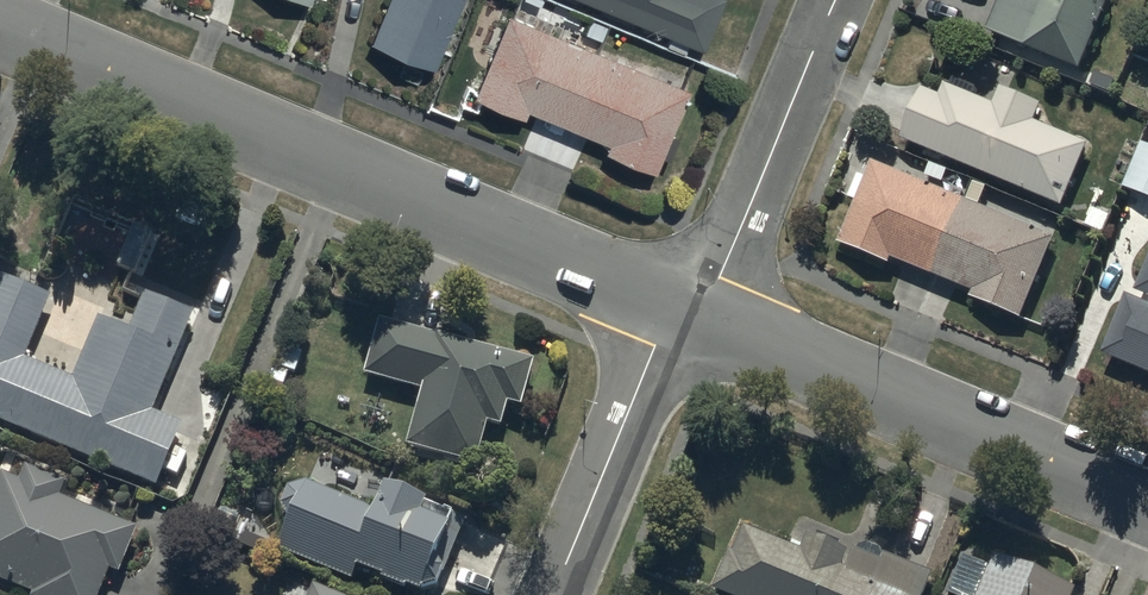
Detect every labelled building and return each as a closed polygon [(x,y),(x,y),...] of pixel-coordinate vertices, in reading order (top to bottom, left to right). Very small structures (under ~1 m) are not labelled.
[(309,10),(313,0),(285,0),(309,10)] [(370,46),(434,73),(464,0),(389,0),(370,46)] [(704,54),(725,0),(567,0),(704,54)] [(989,38),(1083,76),(1112,7),(1098,2),(1098,0),(1005,0),(989,38)] [(689,94),(509,20),(474,102),(526,123),(529,116),(609,149),(606,158),(654,178),(689,94)] [(925,91),(906,142),(1064,211),(1091,148),(1041,123),(1046,106),(1007,91),(995,105),(949,88),(945,99),(925,91)] [(1142,152),(1125,197),(1147,205),(1147,154),(1142,152)] [(1058,246),(875,170),(841,251),(892,272),(895,266),(974,298),(970,307),(1023,329),(1058,246)] [(1137,297),(1147,301),(1147,270),(1137,297)] [(0,290),(0,428),(158,496),(185,433),(153,420),(195,322),(140,299),(124,337),(99,327),(73,387),(25,367),(52,304),(3,283),(0,290)] [(1127,304),(1104,362),(1147,379),(1147,313),(1127,304)] [(536,372),(383,327),(368,381),(426,398),(410,454),(478,474),(490,434),(502,438),(510,413),(523,417),(536,372)] [(18,594),(105,594),(112,578),(122,582),(140,538),(63,506),(68,492),(29,475),(22,490),(2,482),(0,488),(0,587),(18,594)] [(426,530),(431,516),(386,499),(378,520),(310,493),(292,494),(283,511),(290,528),(279,556),(353,587),(357,577),(399,594),(444,594),(446,589),(444,585),(455,543),(426,530)] [(727,561),(713,594),(925,594),(930,581),(882,562),(879,557),(864,552),(853,556),(845,577),(840,575),(846,560),(807,544),(800,560),(743,537),(732,563),(727,561)] [(965,550),(948,594),(1066,594),(965,550)]
